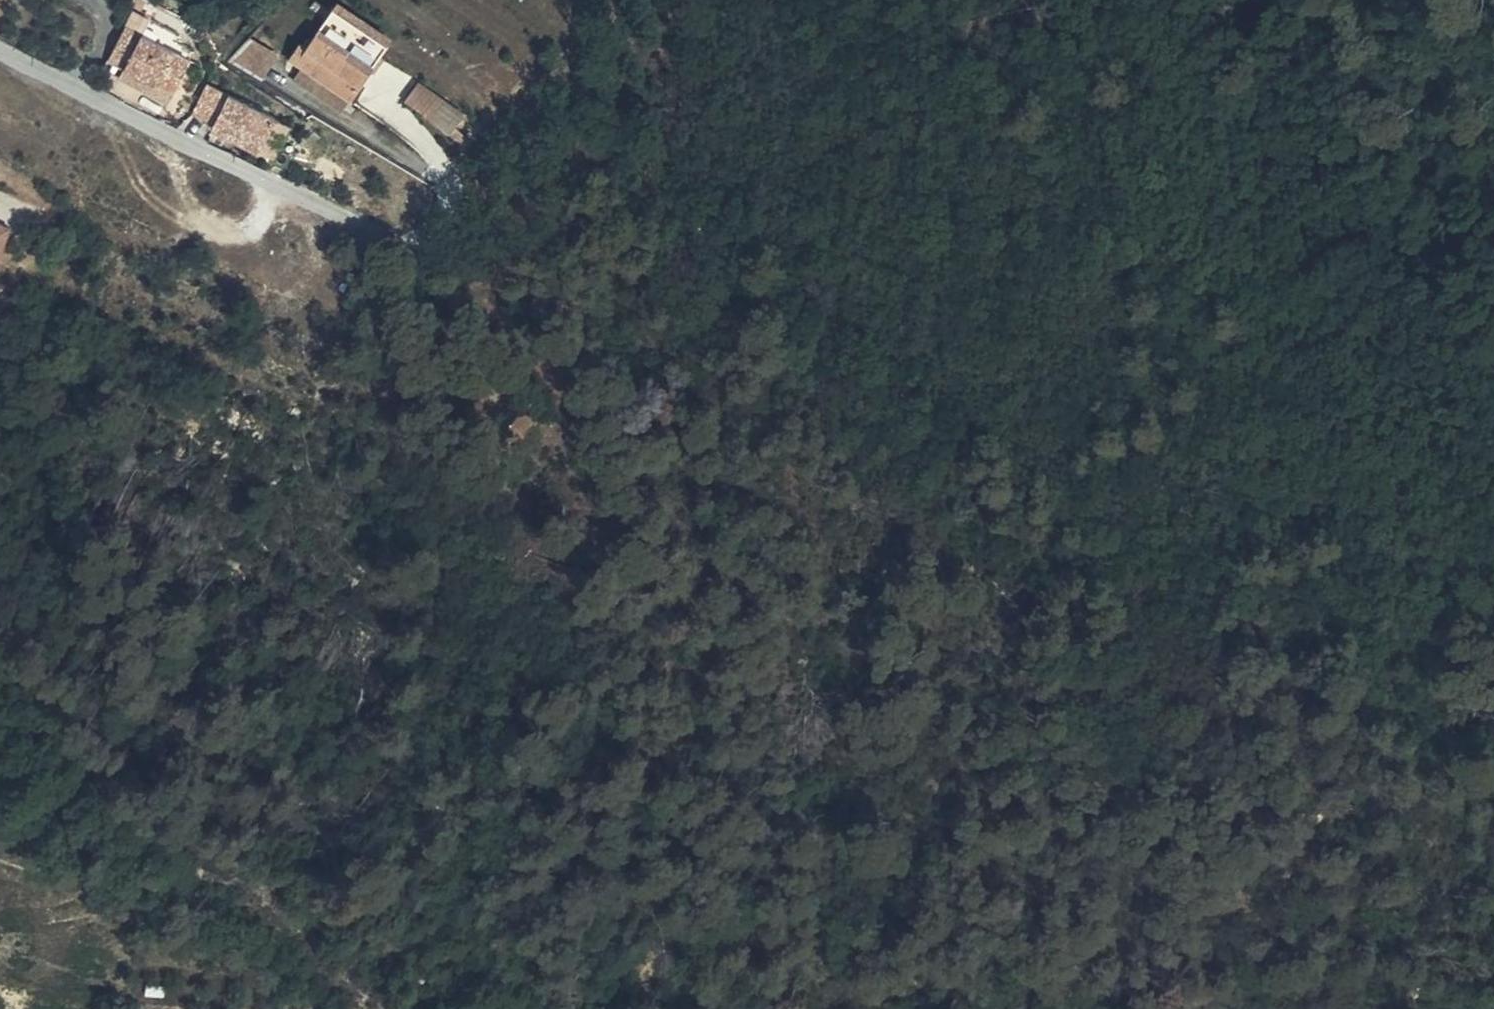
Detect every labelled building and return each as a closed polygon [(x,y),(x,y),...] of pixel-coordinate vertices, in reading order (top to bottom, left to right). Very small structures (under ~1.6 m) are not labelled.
[(264,28),(232,66),(263,84),(287,47),(264,28)] [(177,95),(192,62),(126,32),(114,59),(130,67),(127,73),(177,95)] [(329,82),(347,57),(322,40),(316,50),(308,45),(297,61),(312,71),(329,82)] [(347,57),(329,82),(358,100),(360,101),(377,77),(347,57)] [(130,67),(114,59),(111,66),(127,73),(130,67)] [(329,82),(312,71),(305,83),(350,112),(358,100),(329,82)] [(177,95),(127,73),(122,83),(172,106),(177,95)] [(279,121),(209,87),(196,116),(218,126),(216,131),(263,154),(279,121)] [(293,128),(279,121),(263,154),(277,161),(293,128)] [(0,218),(0,254),(13,224),(0,218)]
